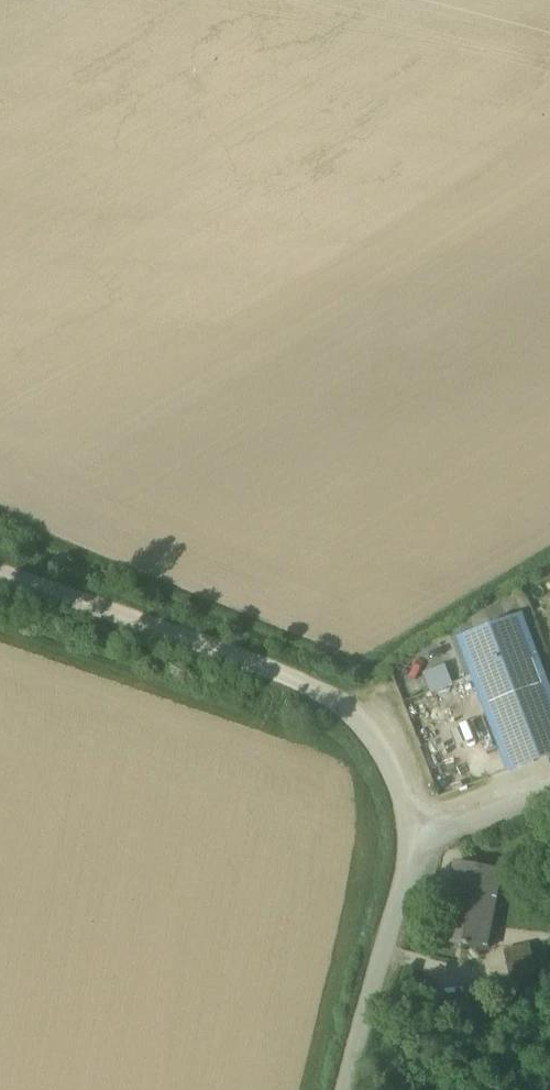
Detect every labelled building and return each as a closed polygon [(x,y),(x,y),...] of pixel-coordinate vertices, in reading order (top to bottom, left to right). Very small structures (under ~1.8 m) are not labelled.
[(522,616),(460,639),(483,699),(501,692),(495,677),(526,665),(532,681),(545,677),(522,616)] [(423,649),(411,661),(420,670),(432,658),(423,649)] [(444,662),(422,671),(430,691),(452,683),(444,662)] [(545,677),(532,681),(526,665),(495,677),(501,692),(483,699),(510,771),(549,756),(549,690),(545,677)] [(489,779),(454,683),(404,701),(440,797),(489,779)] [(501,871),(457,863),(443,942),(487,950),(501,871)]
